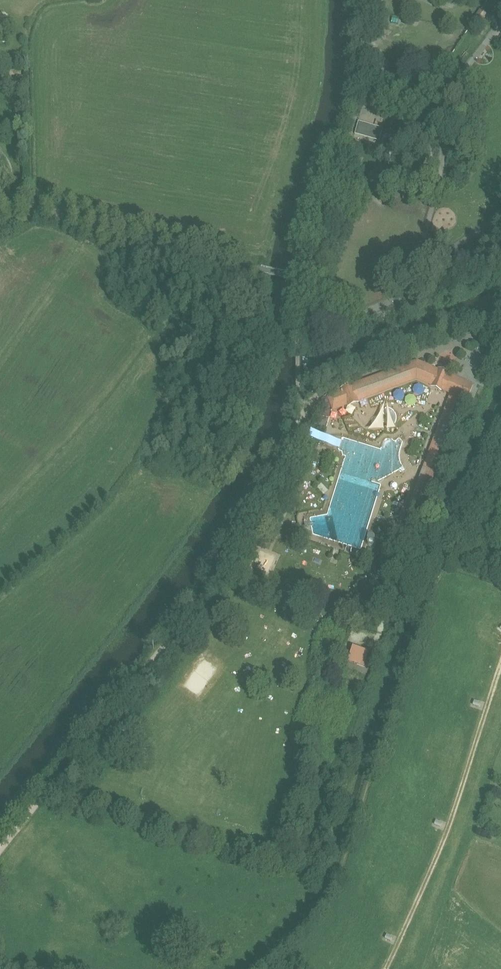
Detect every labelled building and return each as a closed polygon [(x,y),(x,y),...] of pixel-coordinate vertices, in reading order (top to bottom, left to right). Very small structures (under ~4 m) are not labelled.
[(486,13),(481,9),(476,17),(481,20),(486,13)] [(355,134),(380,140),(382,130),(383,127),(359,121),(355,134)] [(417,362),(352,385),(358,401),(418,379),(442,389),(448,374),(445,373),(417,362)] [(474,385),(448,374),(442,389),(452,394),(467,400),(474,385)] [(352,385),(329,394),(333,403),(335,407),(348,402),(348,404),(358,401),(352,385)] [(452,394),(416,491),(431,497),(467,400),(452,394)] [(313,430),(311,437),(339,447),(342,440),(313,430)] [(351,661),(368,667),(373,653),(355,647),(351,661)]
